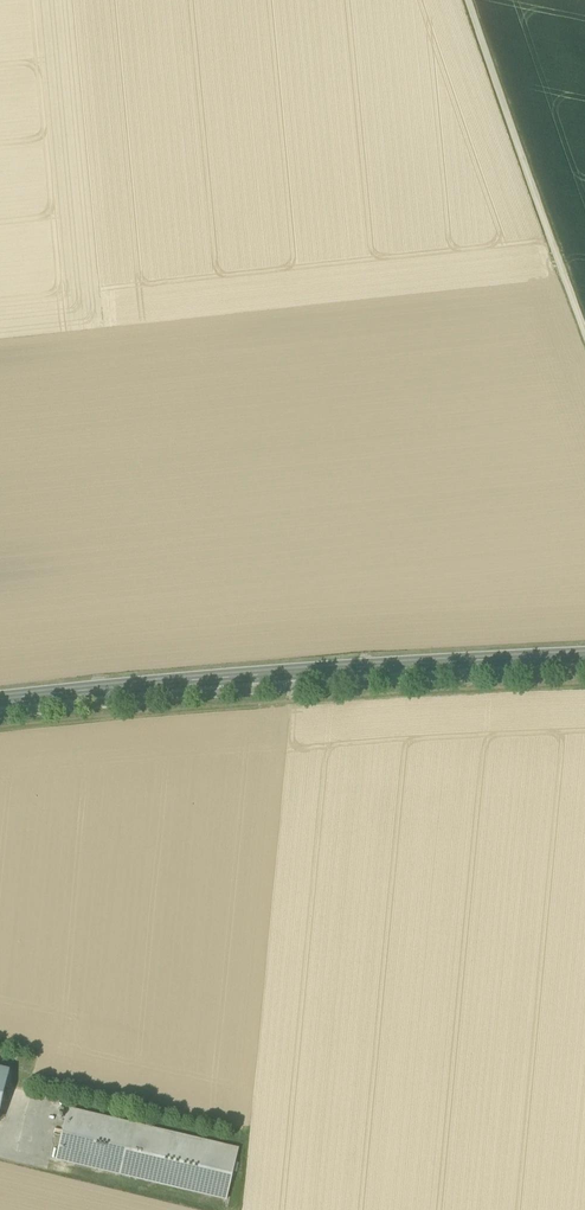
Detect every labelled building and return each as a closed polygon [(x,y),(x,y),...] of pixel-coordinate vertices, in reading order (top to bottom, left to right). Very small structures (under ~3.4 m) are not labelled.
[(8,1077),(10,1072),(0,1069),(0,1113),(8,1077)] [(239,1150),(139,1126),(69,1110),(57,1160),(127,1177),(227,1201),(239,1150)]
